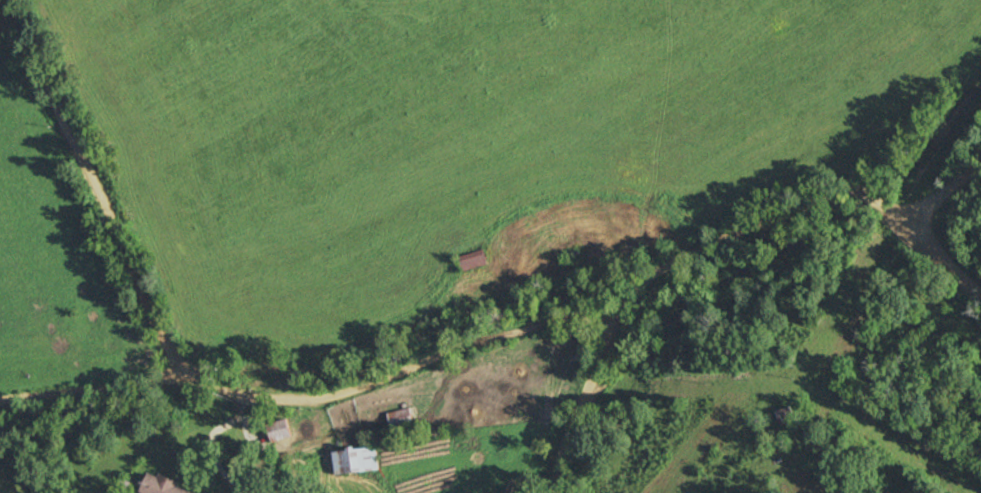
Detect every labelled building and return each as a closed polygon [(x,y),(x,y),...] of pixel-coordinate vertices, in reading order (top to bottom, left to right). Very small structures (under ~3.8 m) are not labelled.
[(457,255),(461,271),(488,265),(484,249),(457,255)] [(797,420),(792,406),(777,412),(782,425),(797,420)] [(390,423),(410,423),(410,411),(390,411),(390,423)] [(292,437),(287,419),(267,424),(272,442),(292,437)] [(380,470),(377,446),(333,450),(336,475),(380,470)] [(145,492),(193,492),(194,490),(152,470),(142,492),(145,492)]
